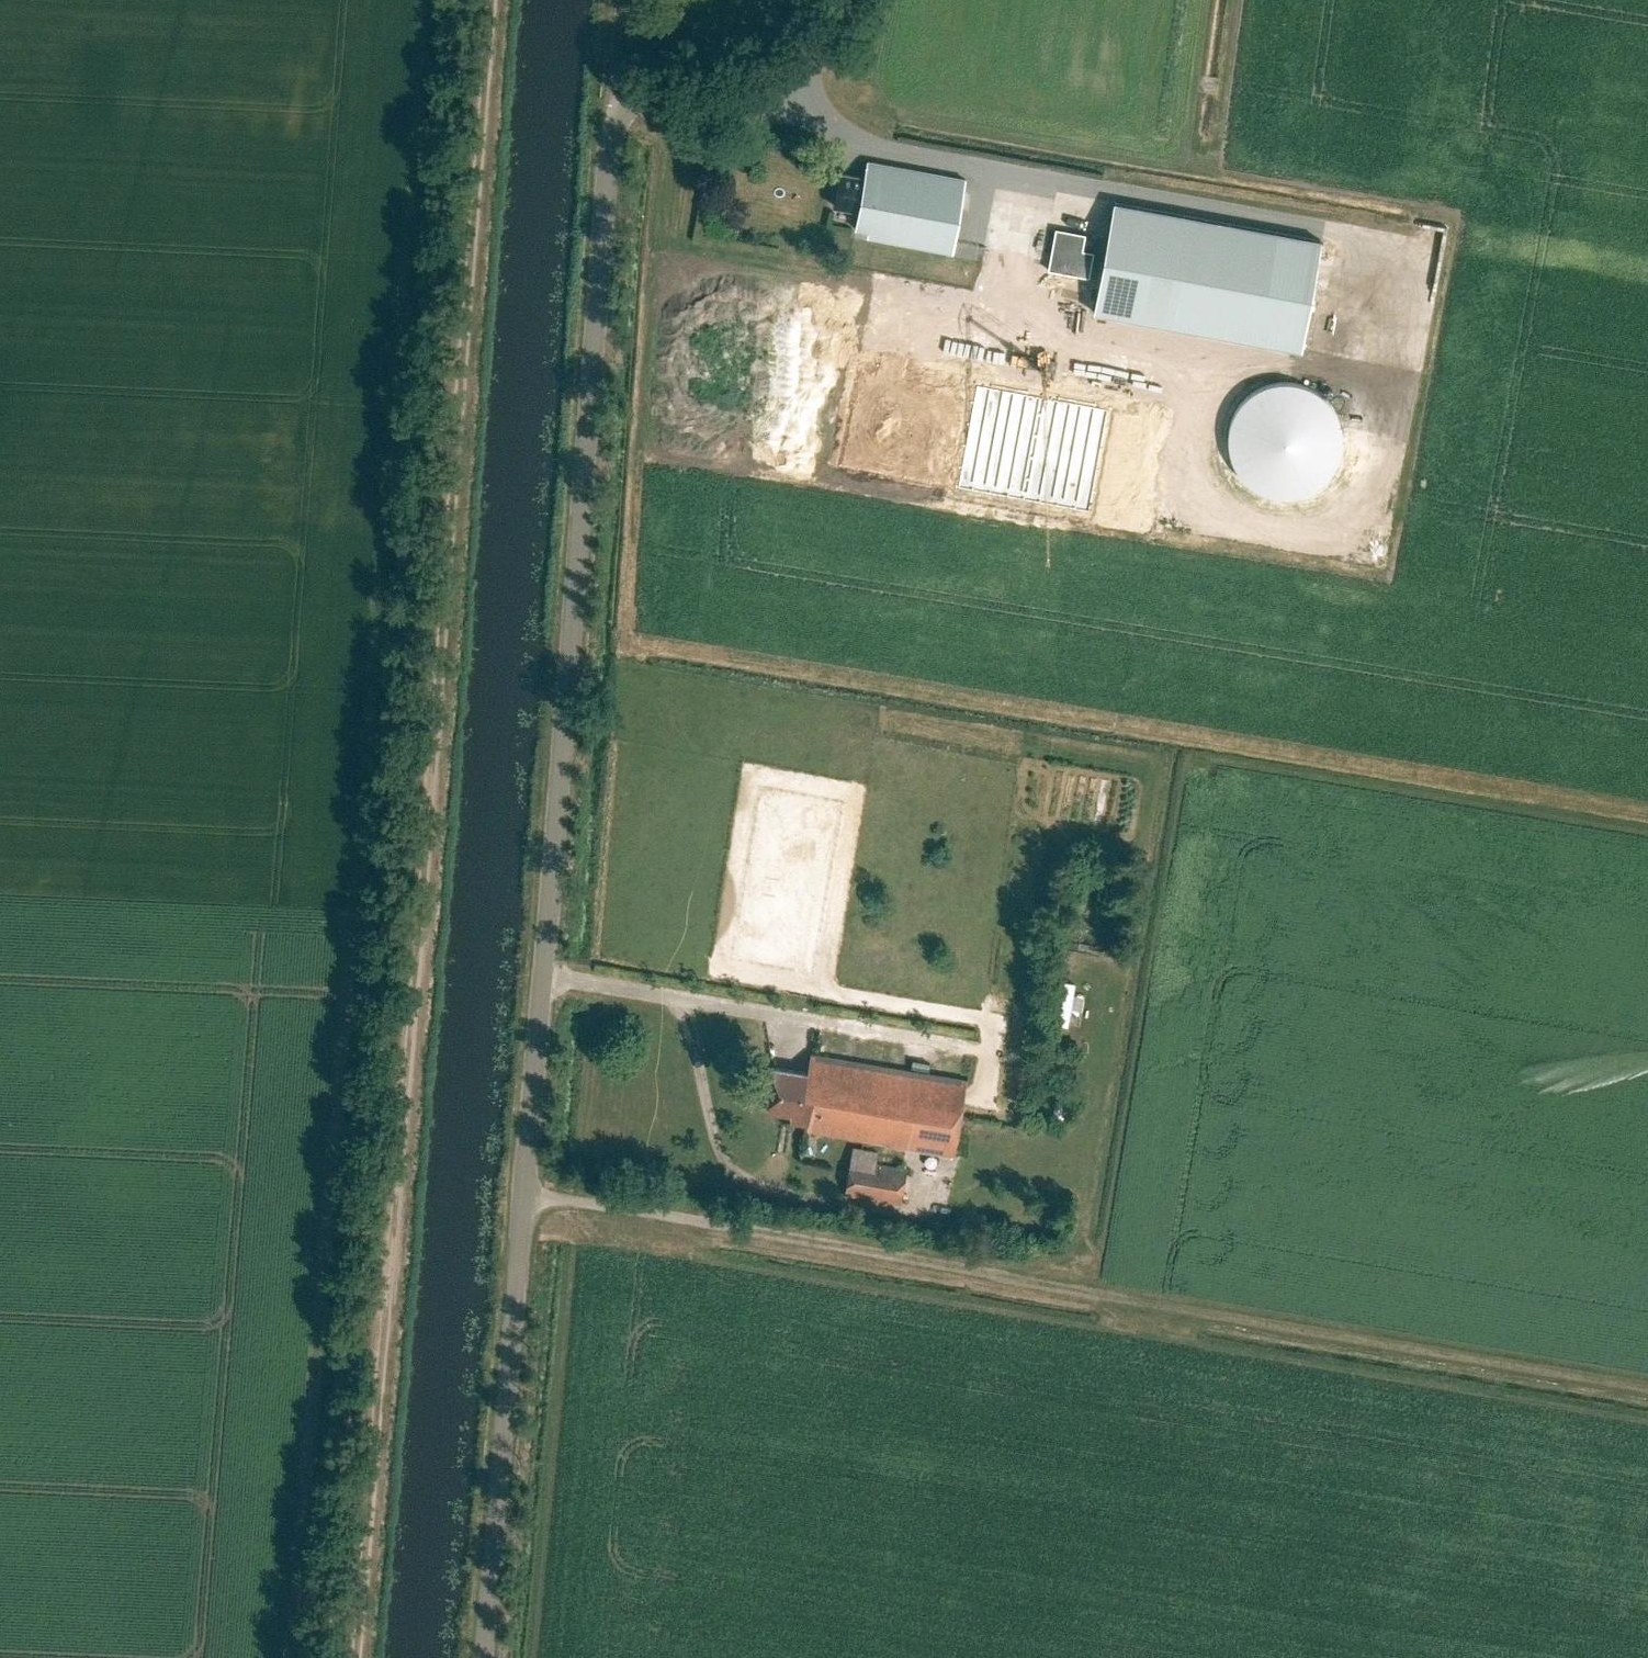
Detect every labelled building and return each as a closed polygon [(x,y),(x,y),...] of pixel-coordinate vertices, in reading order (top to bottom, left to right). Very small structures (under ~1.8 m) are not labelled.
[(841,173),(835,205),(859,210),(856,228),(869,230),(868,236),(954,252),(967,179),(868,161),(865,177),(841,173)] [(1322,242),(1114,204),(1094,313),(1302,351),(1322,242)] [(1086,235),(1056,229),(1048,271),(1089,278),(1094,253),(1083,251),(1086,235)] [(1151,528),(1168,399),(908,353),(887,478),(1151,528)] [(1351,461),(1302,371),(1220,417),(1270,506),(1351,461)] [(1056,1023),(1071,1025),(1075,981),(1059,980),(1056,1023)] [(962,1083),(902,1073),(811,1058),(809,1072),(774,1067),(770,1092),(766,1094),(765,1101),(768,1104),(767,1108),(792,1113),(791,1121),(807,1124),(806,1130),(954,1155),(967,1080),(962,1079),(962,1083)] [(852,1149),(845,1197),(903,1205),(908,1173),(878,1168),(879,1153),(852,1149)]
